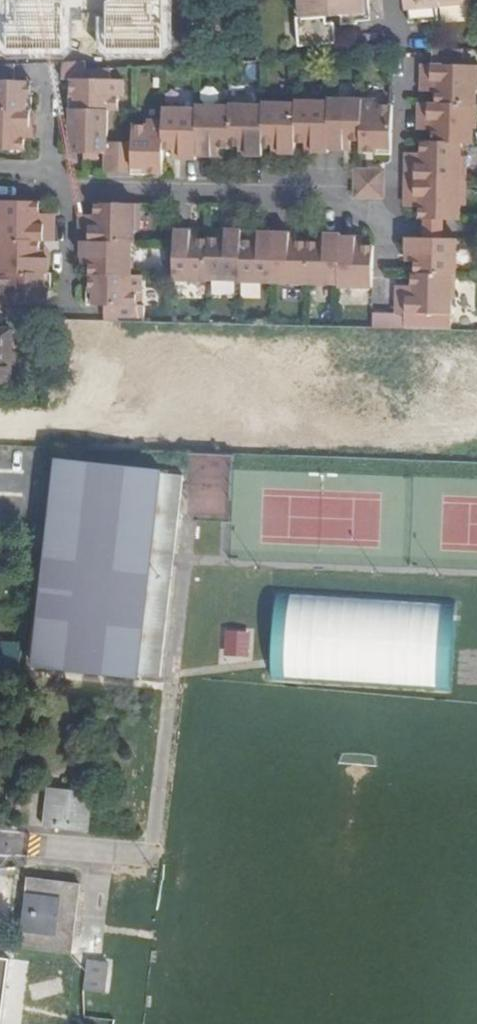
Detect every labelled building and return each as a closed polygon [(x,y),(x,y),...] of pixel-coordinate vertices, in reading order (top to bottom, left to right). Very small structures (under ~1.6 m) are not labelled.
[(296,49),(320,47),(319,32),(312,33),(312,20),(340,19),(371,19),(370,5),(364,6),(363,0),(292,0),(296,49)] [(402,4),(405,4),(406,17),(433,15),(433,2),(460,0),(402,0),(402,4)] [(418,108),(418,118),(418,130),(433,130),(433,144),(420,144),(420,161),(406,161),(406,205),(418,205),(418,222),(423,222),(445,222),(459,222),(459,205),(462,205),(463,160),(459,160),(459,146),(471,146),(472,116),(473,116),(473,92),(476,92),(476,66),(460,66),(460,50),(427,51),(427,67),(420,67),(420,93),(434,93),(434,108),(418,108)] [(142,121),(142,130),(126,130),(126,145),(104,145),(104,130),(103,114),(115,114),(114,101),(120,98),(120,81),(107,81),(106,70),(88,72),(87,63),(59,65),(59,84),(67,84),(68,132),(67,156),(102,156),(101,165),(101,174),(158,174),(158,165),(158,153),(169,153),(169,161),(215,160),(215,152),(236,152),(236,161),(262,160),(263,145),(274,144),(274,151),(293,151),(293,143),(305,142),(305,149),(324,149),(324,146),(348,146),(348,140),(358,140),(359,152),(393,152),(393,119),(393,104),(377,104),(376,97),(296,100),(293,102),(261,102),(261,105),(229,105),(226,107),(197,108),(197,111),(162,111),(162,121),(142,121)] [(33,133),(33,113),(27,111),(27,83),(15,83),(15,67),(0,67),(0,151),(23,151),(22,139),(33,138),(33,133)] [(383,168),(357,168),(356,196),(383,196),(383,168)] [(34,321),(34,306),(41,306),(41,254),(34,253),(35,243),(50,243),(50,215),(36,215),(36,203),(0,204),(0,275),(2,275),(3,290),(0,290),(0,306),(8,306),(8,321),(34,321)] [(96,307),(97,323),(133,324),(133,311),(125,309),(124,283),(118,283),(118,253),(121,250),(121,235),(127,233),(127,207),(92,207),(92,218),(76,218),(76,257),(78,257),(78,273),(82,273),(83,307),(96,307)] [(422,237),(445,238),(445,222),(423,222),(422,237)] [(230,243),(230,234),(208,233),(208,242),(186,242),(186,233),(162,233),(162,285),(367,289),(367,245),(354,245),(355,235),(307,235),(306,244),(287,244),(287,234),(240,234),(240,243),(230,243)] [(445,238),(422,237),(403,237),(402,260),(411,260),(411,275),(406,276),(406,287),(389,287),(390,315),(397,315),(398,330),(453,331),(453,239),(445,238)] [(0,332),(0,380),(10,381),(11,332),(0,332)] [(26,647),(24,661),(159,678),(184,475),(47,457),(40,525),(31,606),(26,647)] [(457,600),(280,589),(274,682),(452,691),(457,600)] [(253,657),(254,629),(227,628),(226,657),(253,657)] [(21,685),(24,661),(26,647),(0,645),(0,684),(21,685)] [(95,790),(50,786),(46,826),(91,831),(95,790)] [(81,883),(28,877),(20,948),(74,954),(81,883)] [(110,963),(87,962),(84,993),(108,996),(110,963)]
